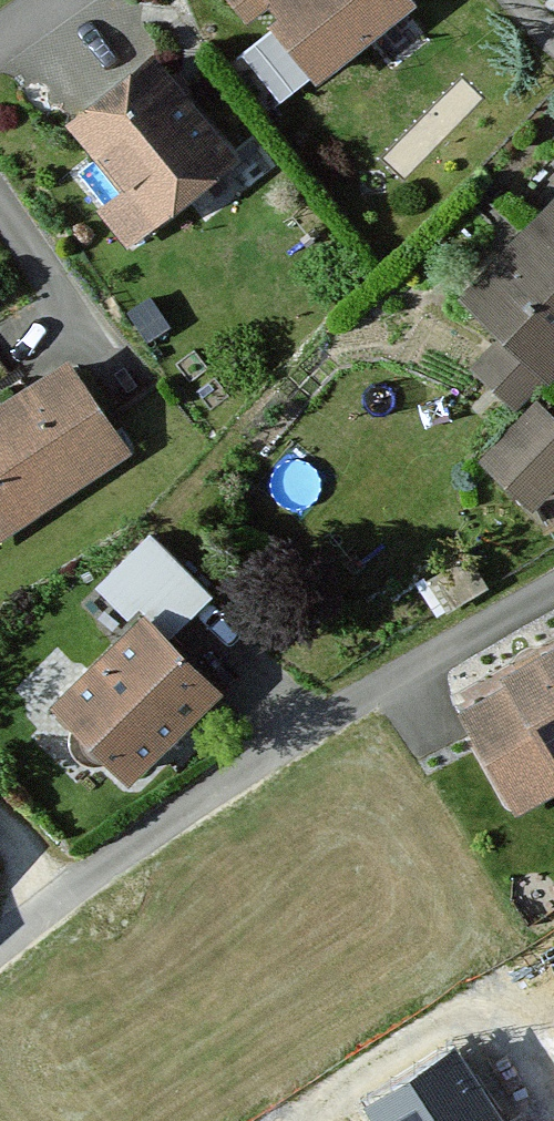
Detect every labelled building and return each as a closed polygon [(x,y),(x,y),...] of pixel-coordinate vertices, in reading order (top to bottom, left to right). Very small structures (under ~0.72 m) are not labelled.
[(256,30),(266,16),(314,82),(421,4),(418,0),(234,0),(256,30)] [(157,55),(69,121),(100,163),(80,178),(130,245),(239,163),(157,55)] [(462,295),(495,324),(466,356),(534,417),(553,394),(553,192),(462,295)] [(72,364),(0,410),(0,551),(136,464),(72,364)] [(139,609),(183,648),(228,597),(153,530),(107,581),(139,609)] [(183,648),(139,609),(48,712),(141,793),(233,689),(183,648)] [(466,712),(517,811),(553,792),(553,649),(503,675),(510,690),(466,712)] [(366,1109),(373,1120),(501,1120),(456,1051),(366,1109)]
